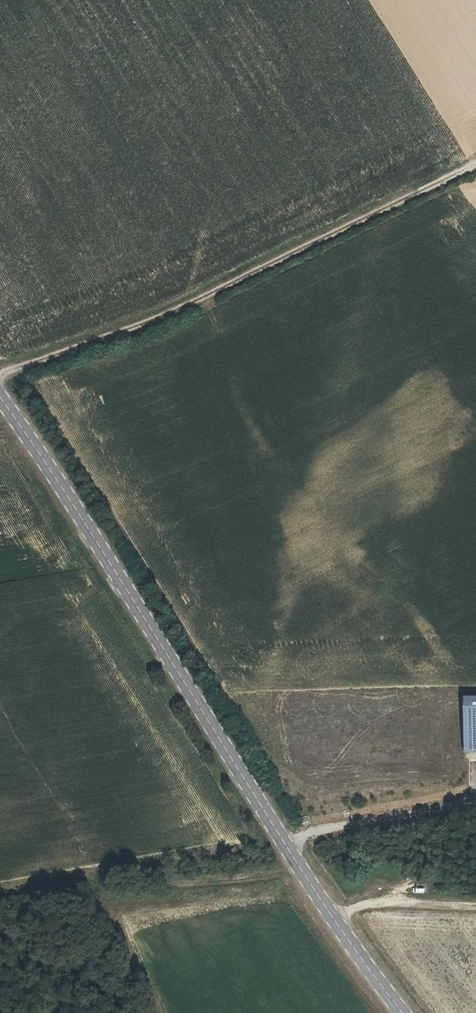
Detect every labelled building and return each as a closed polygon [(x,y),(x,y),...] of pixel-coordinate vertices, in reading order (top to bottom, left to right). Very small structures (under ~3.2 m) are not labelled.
[(460,755),(475,755),(475,696),(460,696),(460,755)] [(298,817),(300,825),(309,823),(308,815),(298,817)]
